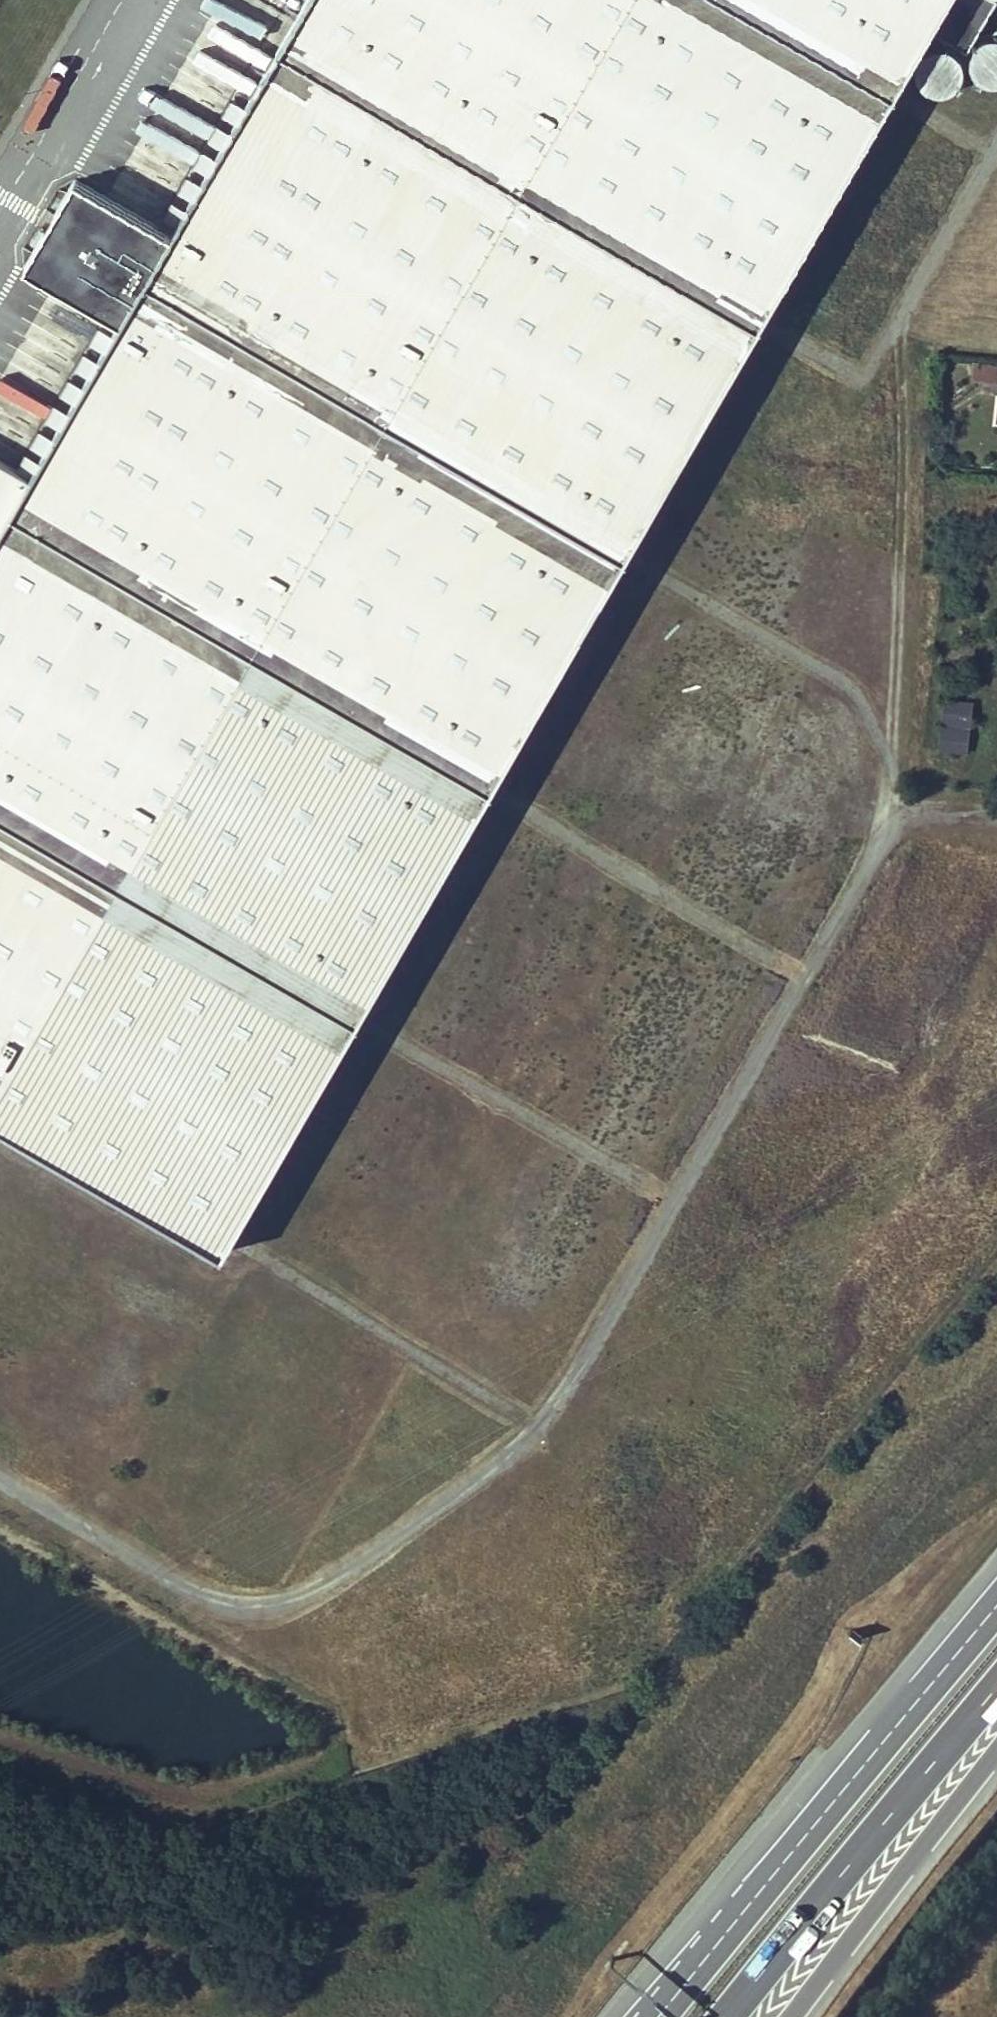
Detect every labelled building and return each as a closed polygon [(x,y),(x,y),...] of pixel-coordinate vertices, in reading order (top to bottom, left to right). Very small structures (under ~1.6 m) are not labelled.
[(177,241),(123,338),(35,489),(0,550),(0,1126),(222,1255),(941,0),(318,0),(177,241)] [(947,8),(977,23),(989,0),(951,0),(947,8)] [(969,40),(989,75),(996,71),(996,24),(969,40)] [(958,80),(958,39),(920,39),(920,80),(958,80)] [(123,338),(177,241),(73,183),(20,272),(123,338)] [(35,489),(0,468),(0,550),(35,489)] [(942,696),(939,749),(969,751),(972,697),(942,696)]
